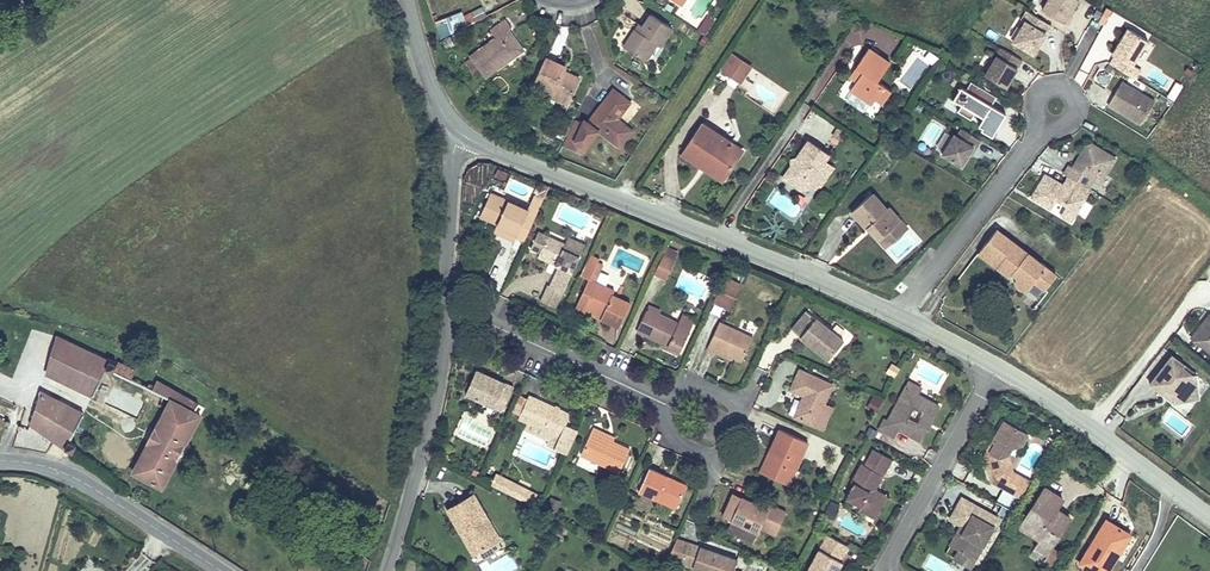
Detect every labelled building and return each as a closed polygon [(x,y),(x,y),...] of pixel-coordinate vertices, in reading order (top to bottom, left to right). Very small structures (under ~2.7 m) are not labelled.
[(1038,3),(1066,19),(1077,0),(1040,0),(1038,3)] [(1045,44),(1057,25),(1029,8),(1024,17),(1028,19),(1015,39),(1037,52),(1042,43),(1045,44)] [(624,44),(641,56),(654,38),(660,42),(673,23),(652,9),(640,28),(636,25),(624,44)] [(440,36),(468,27),(463,11),(435,20),(440,36)] [(496,33),(472,51),(487,72),(506,58),(504,54),(521,44),(508,25),(514,21),(509,13),(491,25),(496,33)] [(1117,54),(1112,62),(1130,73),(1135,64),(1150,39),(1130,27),(1123,38),(1126,39),(1124,43),(1121,41),(1114,52),(1117,54)] [(853,73),(847,82),(868,97),(871,93),(879,99),(889,84),(876,73),(889,56),(868,41),(854,60),(860,64),(853,73)] [(1008,85),(1024,58),(1003,46),(987,72),(1008,85)] [(719,71),(743,83),(753,63),(730,51),(719,71)] [(547,53),(535,77),(571,95),(580,74),(564,67),(566,62),(547,53)] [(860,64),(854,60),(847,69),(853,73),(860,64)] [(1135,64),(1130,73),(1137,77),(1143,69),(1135,64)] [(992,105),(997,94),(963,79),(955,99),(963,102),(957,115),(997,132),(1006,111),(992,105)] [(1157,100),(1124,80),(1110,103),(1143,123),(1157,100)] [(1168,96),(1176,100),(1184,84),(1176,80),(1168,96)] [(572,113),(560,140),(576,144),(581,138),(586,141),(599,124),(612,134),(626,116),(619,111),(631,95),(614,81),(588,115),(584,114),(583,116),(572,113)] [(680,150),(697,161),(702,154),(710,158),(723,141),(727,136),(700,119),(680,150)] [(976,146),(981,138),(962,127),(958,134),(955,132),(942,152),(962,164),(969,152),(974,145),(976,146)] [(727,136),(723,141),(737,150),(740,145),(727,136)] [(792,163),(788,162),(781,172),(800,186),(805,185),(817,169),(824,174),(831,163),(820,155),(824,149),(805,136),(792,153),(797,155),(795,161),(792,163)] [(710,158),(707,162),(724,171),(737,150),(723,141),(710,158)] [(1069,164),(1064,173),(1067,175),(1089,188),(1094,180),(1100,184),(1116,157),(1092,143),(1086,145),(1073,166),(1069,164)] [(797,155),(792,153),(787,154),(786,159),(788,162),(792,163),(795,161),(797,155)] [(702,154),(697,161),(704,166),(707,162),(710,158),(702,154)] [(707,162),(704,166),(720,176),(724,171),(707,162)] [(817,169),(805,185),(817,184),(824,174),(817,169)] [(1089,188),(1067,175),(1062,183),(1045,173),(1031,196),(1051,208),(1056,199),(1066,205),(1060,214),(1071,221),(1090,189),(1089,188)] [(490,190),(479,210),(496,218),(494,222),(514,231),(512,234),(523,240),(543,199),(532,194),(525,206),(490,190)] [(868,225),(878,237),(884,233),(891,242),(902,231),(894,223),(900,217),(888,204),(884,207),(870,191),(850,209),(866,227),(868,225)] [(478,214),(494,222),(496,218),(479,210),(478,214)] [(907,226),(900,217),(894,223),(902,231),(907,226)] [(812,238),(817,227),(808,223),(803,234),(812,238)] [(535,234),(545,239),(547,233),(537,228),(535,234)] [(1061,275),(999,229),(981,252),(1012,278),(1017,273),(1022,276),(1021,282),(1024,288),(1029,289),(1035,287),(1040,283),(1050,291),(1061,275)] [(545,239),(535,234),(529,246),(539,251),(551,257),(554,249),(560,252),(555,263),(558,264),(557,265),(549,284),(563,290),(579,254),(563,247),(565,242),(547,233),(545,239)] [(884,233),(878,237),(885,247),(891,242),(884,233)] [(655,275),(668,279),(678,249),(666,245),(655,275)] [(558,264),(555,263),(560,252),(554,249),(551,257),(539,251),(536,255),(557,265),(558,264)] [(740,284),(724,276),(713,300),(729,308),(740,284)] [(596,279),(584,303),(602,312),(600,317),(619,326),(631,301),(617,294),(619,290),(596,279)] [(582,308),(600,317),(602,312),(584,303),(582,308)] [(649,304),(637,329),(680,350),(691,327),(679,322),(656,312),(658,308),(649,304)] [(847,338),(810,308),(795,327),(832,357),(847,338)] [(1209,309),(1190,335),(1209,350),(1209,310),(1209,309)] [(683,314),(679,322),(691,327),(695,320),(683,314)] [(754,336),(720,321),(707,348),(719,354),(720,351),(735,358),(743,361),(754,336)] [(678,354),(680,350),(664,342),(662,346),(678,354)] [(101,371),(105,362),(62,343),(47,374),(90,395),(101,371)] [(735,358),(720,351),(719,354),(733,361),(735,358)] [(1185,401),(1195,399),(1195,387),(1206,386),(1204,374),(1179,354),(1158,384),(1169,392),(1172,388),(1176,386),(1184,395),(1185,401)] [(115,368),(105,362),(101,371),(123,382),(129,371),(117,365),(115,368)] [(514,385),(476,367),(464,391),(494,406),(498,398),(506,401),(514,385)] [(836,385),(803,370),(794,389),(807,395),(811,397),(809,401),(806,399),(797,417),(818,427),(836,385)] [(4,396),(12,378),(0,373),(0,394),(4,396)] [(159,486),(195,413),(188,410),(192,403),(150,382),(145,393),(166,404),(132,472),(159,486)] [(912,392),(924,398),(929,389),(917,383),(912,392)] [(1172,388),(1169,392),(1180,402),(1185,401),(1184,395),(1176,386),(1172,388)] [(25,422),(67,442),(82,412),(39,392),(25,422)] [(925,443),(933,430),(920,424),(914,421),(920,410),(926,413),(924,417),(937,424),(944,410),(924,398),(912,392),(896,422),(892,419),(884,431),(900,440),(905,432),(925,443)] [(570,413),(529,395),(518,417),(559,436),(570,413)] [(937,424),(924,417),(920,424),(933,430),(937,424)] [(604,431),(594,426),(581,454),(619,472),(630,449),(602,435),(604,431)] [(811,443),(782,430),(772,449),(777,451),(765,474),(791,486),(811,443)] [(615,436),(604,431),(602,435),(613,440),(615,436)] [(994,487),(1007,494),(1017,477),(1012,459),(1016,453),(1025,450),(1031,440),(1017,432),(1002,436),(997,445),(998,450),(994,457),(991,455),(987,462),(994,487)] [(67,442),(62,454),(67,458),(74,446),(67,442)] [(777,451),(772,449),(762,473),(765,474),(777,451)] [(874,463),(893,474),(898,465),(878,455),(874,463)] [(874,463),(870,469),(883,476),(875,490),(882,493),(893,474),(874,463)] [(882,493),(875,490),(883,476),(870,469),(866,467),(855,486),(861,488),(852,503),(863,510),(860,516),(879,527),(886,515),(881,512),(889,497),(882,493)] [(666,477),(649,469),(637,493),(675,511),(686,487),(671,479),(669,482),(664,480),(666,477)] [(496,472),(490,485),(532,505),(538,491),(496,472)] [(1017,477),(1007,494),(1023,503),(1033,487),(1017,477)] [(1040,540),(1051,547),(1065,525),(1052,516),(1056,509),(1063,499),(1045,487),(1019,526),(1040,540)] [(469,496),(443,511),(455,534),(461,531),(474,554),(496,541),(469,496)] [(889,497),(881,512),(886,515),(894,500),(889,497)] [(768,509),(743,498),(732,522),(760,533),(762,529),(778,536),(789,540),(799,517),(788,512),(770,504),(768,509)] [(1001,524),(964,502),(955,517),(974,528),(959,552),(963,555),(977,563),(1001,524)] [(1070,518),(1056,509),(1052,516),(1065,525),(1070,518)] [(974,528),(955,517),(949,525),(961,532),(951,548),(959,552),(974,528)] [(1127,532),(1106,520),(1079,564),(1092,570),(1108,570),(1116,558),(1110,555),(1112,552),(1114,553),(1127,532)] [(461,531),(455,534),(469,557),(474,554),(461,531)] [(1130,535),(1127,532),(1114,553),(1112,552),(1110,555),(1116,558),(1130,535)] [(831,538),(813,570),(845,570),(847,566),(842,563),(851,548),(831,538)] [(677,539),(667,558),(703,570),(734,570),(738,561),(677,539)] [(1047,554),(1051,547),(1040,540),(1035,547),(1047,554)] [(963,555),(958,565),(968,570),(973,570),(977,563),(963,555)]
